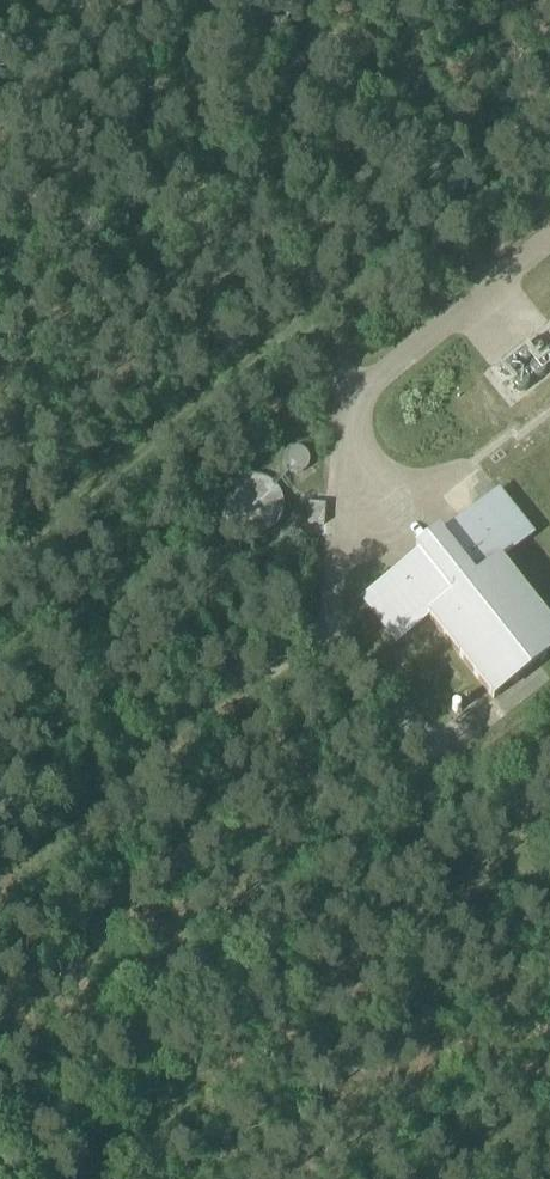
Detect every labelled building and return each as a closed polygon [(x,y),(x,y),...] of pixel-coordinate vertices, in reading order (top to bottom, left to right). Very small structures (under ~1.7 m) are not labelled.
[(539,342),(506,362),(525,395),(549,381),(549,360),(539,342)] [(293,452),(291,453),(289,454),(287,456),(286,458),(285,460),(284,462),(284,464),(285,466),(285,468),(286,470),(287,472),(289,474),(291,475),(293,476),(295,477),(297,477),(299,477),(302,476),(304,475),(305,474),(307,472),(308,470),(309,468),(310,466),(310,464),(310,462),(309,459),(308,457),(307,456),(305,454),(303,453),(301,452),(299,451),(297,451),(295,451),(293,452)] [(257,539),(263,538),(268,536),(273,534),(277,530),(280,526),(283,521),(284,515),(285,510),(284,504),(283,499),(280,494),(277,490),(273,486),(268,483),(263,481),(258,480),(252,480),(247,481),(242,483),(237,486),(233,490),(230,494),(227,499),(226,504),(225,510),(226,515),(227,520),(229,525),(233,530),(237,533),(241,536),(247,538),(252,539),(257,539)] [(535,535),(500,492),(443,538),(439,534),(417,552),(420,556),(363,602),(398,645),(431,619),(496,701),(549,657),(549,621),(502,562),(535,535)] [(325,527),(326,507),(311,506),(309,526),(325,527)] [(523,688),(507,697),(513,709),(529,701),(523,688)]
